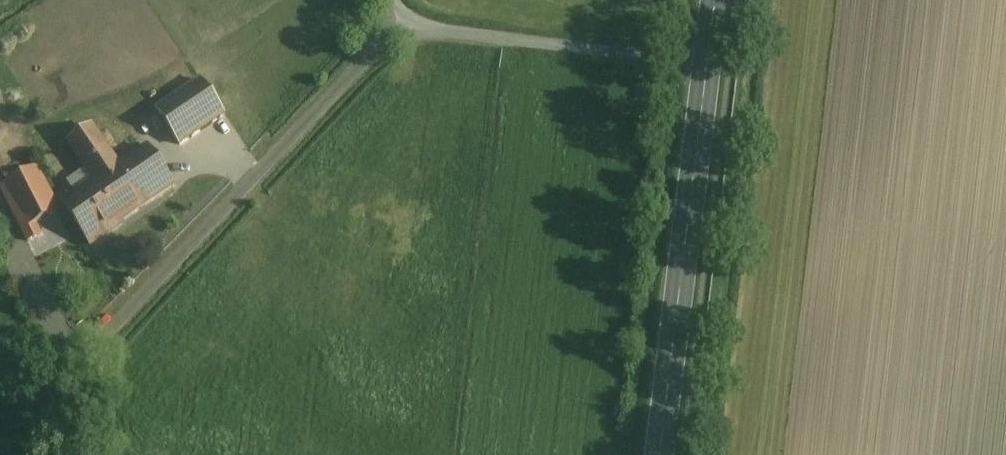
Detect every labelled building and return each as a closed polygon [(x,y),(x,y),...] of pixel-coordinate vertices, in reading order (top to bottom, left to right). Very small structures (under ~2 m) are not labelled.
[(200,81),(155,111),(178,145),(222,115),(200,81)] [(68,143),(94,183),(108,174),(133,212),(173,186),(146,146),(121,163),(119,159),(116,162),(91,127),(68,143)] [(37,167),(0,186),(0,187),(29,241),(42,234),(34,224),(58,211),(37,167)] [(94,238),(133,212),(108,174),(94,183),(69,200),(94,238)]
